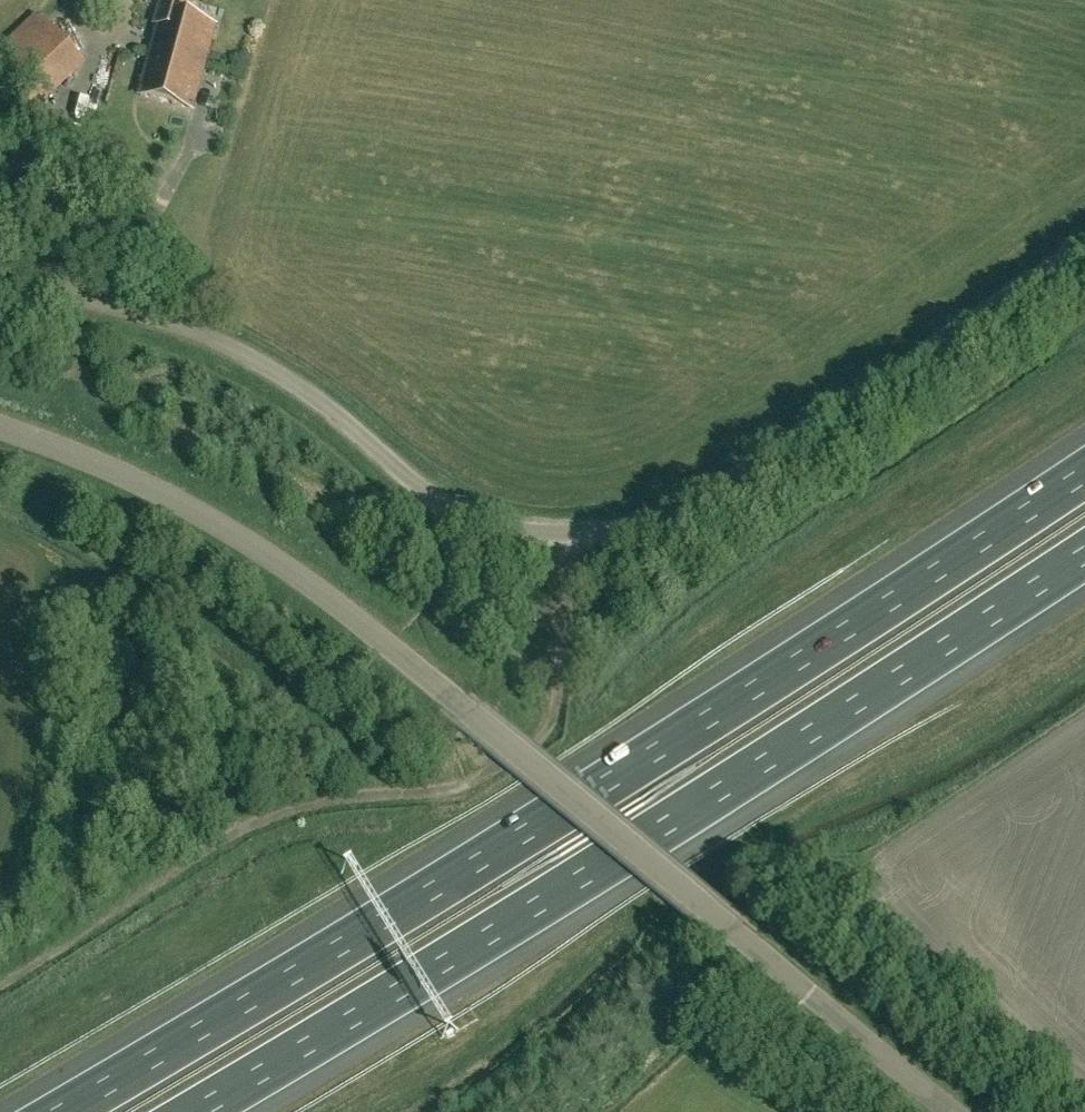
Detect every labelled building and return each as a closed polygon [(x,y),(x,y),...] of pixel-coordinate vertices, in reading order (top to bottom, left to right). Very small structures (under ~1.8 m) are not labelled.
[(193,108),(215,26),(186,18),(191,0),(163,0),(159,14),(163,15),(141,94),(193,108)] [(77,58),(37,16),(0,50),(0,81),(24,107),(77,58)] [(607,758),(592,767),(600,778),(614,769),(607,758)]
